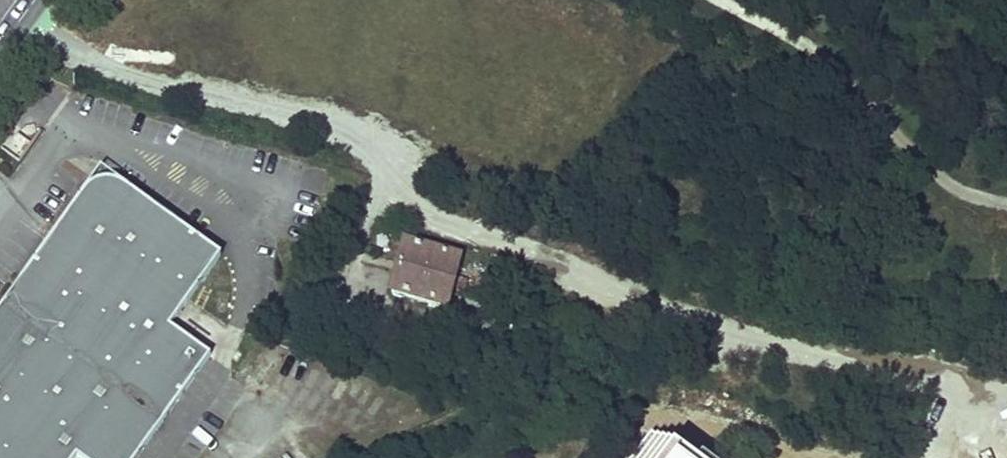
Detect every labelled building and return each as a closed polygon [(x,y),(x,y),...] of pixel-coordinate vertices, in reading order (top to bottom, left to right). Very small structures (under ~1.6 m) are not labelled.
[(169,328),(219,257),(125,190),(116,185),(106,183),(96,185),(89,190),(82,196),(0,311),(0,457),(75,457),(76,457),(77,457),(137,457),(209,357),(169,328)] [(391,292),(447,305),(461,254),(404,240),(391,292)] [(647,441),(634,457),(671,457),(647,441)]
